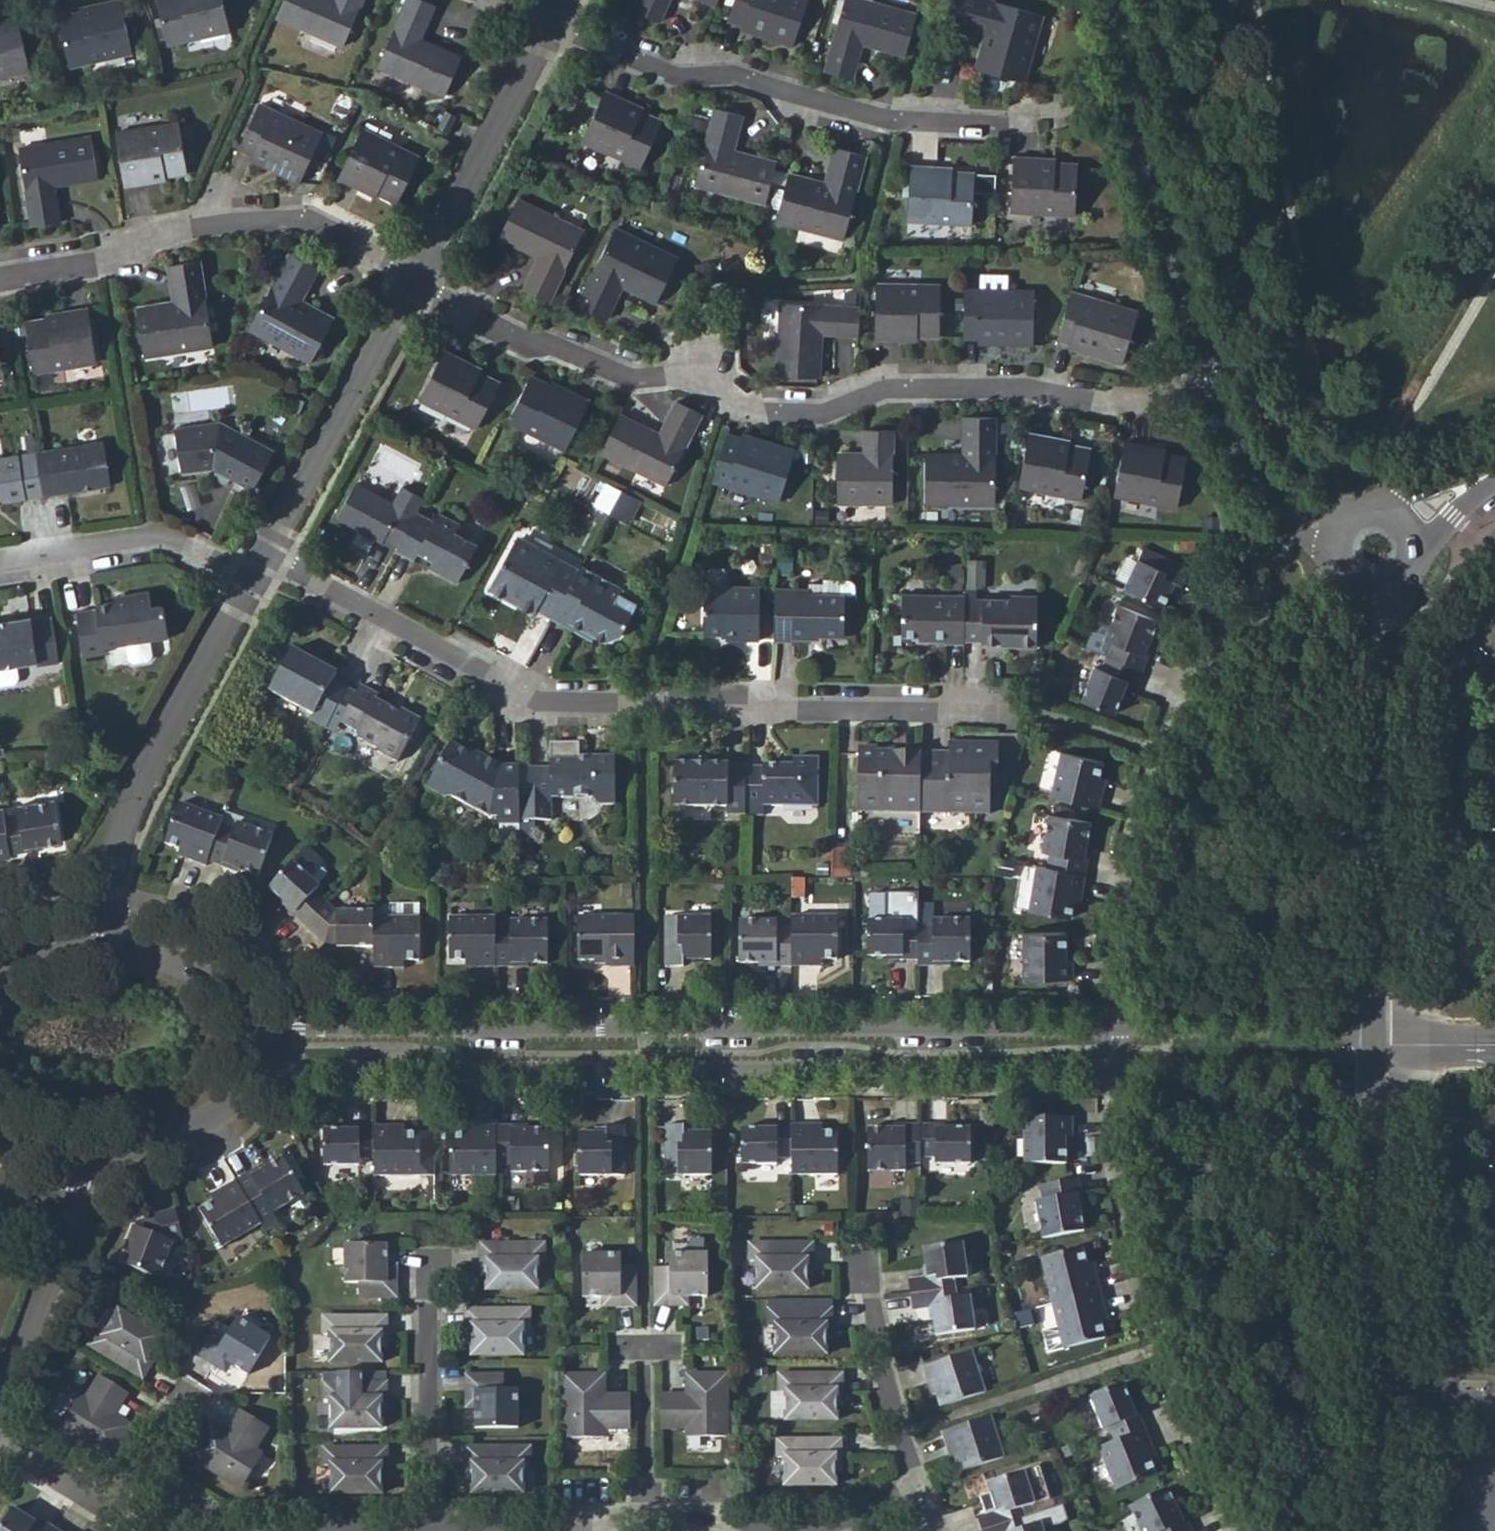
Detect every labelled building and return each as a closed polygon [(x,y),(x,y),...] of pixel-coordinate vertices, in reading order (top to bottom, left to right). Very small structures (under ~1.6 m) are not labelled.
[(70,60),(129,49),(118,0),(96,0),(93,1),(94,4),(60,12),(70,60)] [(167,42),(226,30),(220,0),(159,0),(167,42)] [(276,17),(344,46),(366,0),(284,0),(276,17)] [(379,65),(441,92),(457,58),(419,39),(434,5),(422,0),(411,0),(379,65)] [(635,2),(662,14),(668,0),(636,0),(635,2)] [(730,11),(762,21),(761,27),(791,36),(801,0),(733,0),(730,11)] [(904,54),(916,12),(879,0),(846,0),(827,65),(851,73),(862,41),(904,54)] [(980,60),(1027,74),(1043,9),(1013,0),(959,0),(954,17),(987,28),(980,60)] [(25,66),(15,12),(0,15),(0,71),(25,66)] [(592,94),(572,142),(628,167),(647,124),(613,109),(616,103),(592,94)] [(260,108),(239,150),(274,169),(272,172),(295,184),(317,139),(260,108)] [(687,183),(759,205),(771,163),(730,150),(739,117),(710,111),(687,183)] [(454,116),(447,112),(436,129),(434,135),(444,139),(454,116)] [(115,130),(121,186),(150,184),(150,178),(184,172),(175,124),(115,130)] [(355,131),(331,181),(354,192),(356,187),(391,204),(414,159),(355,131)] [(22,141),(32,221),(56,218),(51,182),(92,176),(87,133),(22,141)] [(782,176),(767,223),(832,241),(855,163),(826,155),(817,184),(782,176)] [(1007,163),(1003,214),(1064,219),(1069,172),(1032,169),(1033,164),(1007,163)] [(905,171),(904,224),(965,228),(967,180),(933,177),(932,172),(905,171)] [(577,224),(512,193),(492,231),(531,252),(516,282),(541,295),(577,224)] [(615,223),(574,300),(600,312),(618,279),(653,297),(676,254),(615,223)] [(302,255),(255,328),(313,365),(341,322),(311,303),(330,273),(302,255)] [(140,311),(148,359),(218,351),(204,265),(171,269),(178,306),(140,311)] [(876,288),(873,332),(869,343),(889,344),(891,339),(929,343),(936,295),(876,288)] [(1026,293),(959,289),(957,340),(996,342),(996,347),(1023,347),(1026,293)] [(1129,313),(1065,290),(1052,339),(1085,349),(1083,353),(1112,364),(1129,313)] [(813,335),(854,339),(857,312),(778,303),(769,370),(808,378),(813,335)] [(32,326),(40,374),(99,366),(90,310),(66,313),(68,321),(32,326)] [(439,354),(419,396),(472,424),(496,375),(469,361),(465,367),(439,354)] [(531,371),(508,415),(562,443),(588,394),(568,382),(565,387),(531,371)] [(656,424),(621,406),(601,445),(660,477),(697,409),(672,396),(656,424)] [(230,480),(248,490),(272,446),(233,423),(181,429),(185,476),(209,474),(207,479),(223,489),(230,480)] [(927,458),(925,507),(990,510),(993,428),(960,426),(959,459),(927,458)] [(759,441),(726,429),(711,478),(776,500),(792,448),(760,437),(759,441)] [(837,455),(835,500),(891,504),(892,433),(865,430),(863,456),(837,455)] [(1029,436),(1020,489),(1084,500),(1094,454),(1056,446),(1056,440),(1029,436)] [(1125,443),(1117,492),(1180,503),(1188,449),(1150,442),(1149,447),(1125,443)] [(107,445),(39,455),(44,497),(112,488),(107,445)] [(44,497),(39,455),(0,460),(0,502),(44,497)] [(400,542),(418,509),(421,502),(426,492),(404,480),(395,496),(356,475),(335,512),(357,524),(351,535),(366,543),(372,533),(377,535),(379,531),(400,542)] [(596,506),(634,521),(644,496),(605,481),(596,506)] [(437,511),(421,502),(418,509),(400,542),(417,550),(420,544),(434,552),(444,565),(459,575),(481,537),(458,525),(462,515),(442,505),(437,511)] [(537,605),(553,614),(577,571),(514,538),(485,588),(532,615),(537,605)] [(1143,550),(1122,588),(1156,607),(1167,587),(1172,590),(1182,572),(1143,550)] [(982,556),(966,556),(965,581),(982,582),(982,556)] [(638,599),(580,565),(577,571),(553,614),(551,619),(589,639),(593,632),(603,639),(618,635),(638,599)] [(802,597),(836,598),(843,598),(843,588),(836,577),(817,576),(817,583),(802,583),(803,591),(802,597)] [(962,601),(972,601),(971,589),(962,590),(962,595),(962,601)] [(701,590),(701,629),(734,632),(734,638),(755,639),(756,592),(701,590)] [(76,611),(83,656),(102,653),(102,648),(171,638),(166,609),(152,612),(149,591),(129,594),(128,599),(94,604),(94,608),(76,611)] [(803,591),(774,591),(772,641),(787,641),(787,637),(803,637),(804,631),(835,633),(836,598),(802,597),(803,591)] [(923,642),(960,644),(960,641),(962,601),(962,595),(897,593),(895,636),(923,638),(923,642)] [(962,601),(960,641),(974,640),(973,646),(998,646),(998,651),(1034,650),(1035,598),(1010,597),(1010,603),(972,601),(962,601)] [(27,621),(45,618),(43,605),(38,602),(21,606),(18,610),(19,615),(26,614),(27,621)] [(1107,641),(1101,652),(1133,665),(1137,667),(1142,658),(1137,656),(1153,621),(1116,603),(1101,638),(1107,641)] [(19,615),(0,618),(0,669),(33,664),(34,668),(58,665),(50,617),(45,618),(27,621),(26,614),(19,615)] [(153,641),(131,644),(133,661),(137,664),(153,662),(156,657),(153,641)] [(305,714),(326,726),(346,688),(329,678),(334,669),(291,647),(270,688),(309,709),(305,714)] [(1123,680),(1133,665),(1101,652),(1094,669),(1086,665),(1072,697),(1102,711),(1118,679),(1123,680)] [(361,681),(340,719),(356,729),(353,735),(395,757),(418,716),(397,704),(394,707),(374,694),(377,688),(361,681)] [(544,766),(519,765),(519,821),(548,822),(549,799),(588,798),(590,802),(611,803),(612,756),(586,754),(584,759),(575,759),(573,738),(546,740),(544,766)] [(850,810),(916,813),(918,752),(877,752),(875,746),(852,747),(850,810)] [(950,751),(918,752),(916,813),(985,815),(988,785),(993,784),(992,748),(950,747),(950,751)] [(496,820),(519,821),(519,765),(493,765),(484,760),(482,762),(452,749),(431,789),(440,794),(455,795),(496,814),(496,820)] [(1057,750),(1045,794),(1090,804),(1094,789),(1088,787),(1095,759),(1057,750)] [(759,766),(744,765),(743,814),(760,814),(760,809),(814,808),(813,759),(785,758),(785,762),(760,762),(759,766)] [(725,814),(743,814),(744,765),(730,765),(729,761),(676,762),(675,808),(725,809),(725,814)] [(16,811),(2,813),(6,853),(23,852),(21,847),(53,843),(47,801),(15,805),(16,811)] [(187,854),(207,862),(210,856),(222,822),(224,816),(180,801),(167,840),(189,848),(187,854)] [(269,831),(243,822),(245,813),(228,807),(224,816),(222,822),(210,856),(223,861),(225,856),(255,865),(269,831)] [(1038,850),(1035,865),(1076,872),(1080,857),(1074,855),(1080,824),(1038,814),(1031,847),(1038,850)] [(292,912),(306,924),(329,898),(314,884),(318,881),(295,860),(273,885),(293,906),(292,912)] [(1074,888),(1076,872),(1035,865),(1028,864),(1020,909),(1063,916),(1068,888),(1074,888)] [(799,900),(799,876),(785,877),(785,899),(799,900)] [(324,940),(373,944),(373,914),(372,907),(337,904),(329,898),(306,924),(324,940)] [(893,959),(912,959),(913,920),(913,907),(898,908),(898,915),(862,916),(863,953),(893,953),(893,959)] [(770,964),(785,964),(785,920),(769,919),(770,912),(735,913),(733,956),(769,957),(770,964)] [(831,914),(785,913),(785,920),(785,964),(807,964),(808,957),(829,956),(831,914)] [(419,914),(373,914),(373,944),(373,959),(395,959),(394,956),(419,956),(419,914)] [(576,952),(602,953),(602,962),(629,962),(630,914),(576,914),(576,952)] [(665,914),(665,960),(684,959),(685,952),(711,953),(710,915),(665,914)] [(477,963),(494,963),(495,920),(495,915),(450,915),(449,957),(477,957),(477,963)] [(931,921),(913,920),(912,959),(933,960),(933,953),(966,954),(964,915),(931,915),(931,921)] [(512,921),(495,920),(494,963),(507,964),(508,958),(547,959),(547,916),(511,916),(512,921)] [(1062,959),(1063,932),(1020,932),(1018,978),(1067,978),(1068,959),(1062,959)] [(1016,1117),(1014,1164),(1054,1166),(1056,1142),(1061,1142),(1062,1118),(1016,1117)] [(445,1170),(492,1170),(492,1159),(493,1118),(474,1119),(473,1127),(446,1128),(445,1170)] [(510,1118),(493,1118),(492,1159),(509,1160),(508,1166),(539,1166),(540,1123),(510,1124),(510,1118)] [(575,1126),(574,1170),(618,1170),(619,1119),(598,1119),(598,1126),(575,1126)] [(670,1119),(663,1170),(713,1171),(712,1127),(689,1126),(688,1119),(670,1119)] [(904,1159),(918,1159),(918,1152),(918,1119),(903,1119),(903,1124),(867,1125),(868,1166),(902,1167),(904,1159)] [(934,1119),(918,1119),(918,1152),(935,1151),(935,1158),(968,1159),(969,1125),(934,1124),(934,1119)] [(354,1160),(370,1162),(370,1120),(355,1121),(354,1127),(323,1128),(322,1168),(352,1168),(354,1160)] [(370,1162),(369,1168),(430,1169),(430,1125),(385,1125),(385,1120),(370,1120),(370,1162)] [(769,1158),(789,1158),(789,1121),(771,1121),(770,1127),(737,1128),(736,1165),(769,1165),(769,1158)] [(806,1121),(789,1121),(789,1158),(789,1171),(831,1173),(832,1130),(806,1129),(806,1121)] [(252,1168),(237,1177),(256,1214),(271,1206),(273,1209),(302,1191),(283,1157),(255,1172),(252,1168)] [(1025,1200),(1032,1239),(1073,1233),(1067,1199),(1073,1197),(1070,1176),(1028,1184),(1030,1199),(1025,1200)] [(221,1244),(260,1222),(256,1214),(237,1177),(217,1191),(219,1195),(200,1208),(221,1244)] [(106,1260),(150,1280),(158,1262),(165,1248),(181,1245),(170,1202),(145,1208),(136,1225),(130,1222),(120,1241),(115,1239),(106,1260)] [(754,1286),(807,1285),(804,1260),(811,1259),(811,1238),(751,1239),(749,1260),(757,1258),(754,1286)] [(384,1272),(386,1241),(344,1240),(343,1281),(356,1280),(355,1296),(393,1295),(395,1271),(384,1272)] [(541,1241),(477,1240),(475,1260),(482,1257),(481,1286),(532,1286),(532,1260),(541,1260),(541,1241)] [(928,1245),(932,1275),(914,1277),(915,1293),(957,1288),(956,1277),(970,1276),(969,1241),(928,1245)] [(620,1252),(581,1253),(581,1294),(615,1295),(614,1303),(631,1304),(632,1266),(618,1266),(620,1252)] [(671,1293),(704,1294),(705,1265),(704,1253),(680,1252),(667,1253),(667,1268),(666,1268),(655,1267),(654,1304),(670,1304),(671,1293)] [(1037,1257),(1045,1303),(1090,1293),(1087,1273),(1079,1275),(1075,1253),(1037,1257)] [(936,1308),(938,1334),(978,1328),(974,1295),(958,1296),(957,1288),(915,1293),(918,1310),(936,1308)] [(1094,1313),(1090,1293),(1045,1303),(1051,1341),(1093,1335),(1088,1313),(1094,1313)] [(773,1323),(773,1351),(821,1348),(821,1325),(829,1324),(829,1305),(766,1306),(766,1324),(773,1323)] [(521,1350),(519,1326),(529,1325),(530,1309),(463,1309),(462,1325),(467,1324),(466,1349),(521,1350)] [(327,1361),(379,1361),(377,1335),(385,1335),(383,1314),(322,1314),(321,1333),(327,1333),(327,1361)] [(230,1317),(220,1334),(211,1326),(192,1357),(209,1368),(216,1358),(242,1375),(265,1338),(230,1317)] [(85,1349),(141,1383),(161,1350),(109,1320),(99,1338),(94,1334),(85,1349)] [(930,1380),(938,1403),(984,1388),(971,1350),(919,1367),(923,1384),(930,1380)] [(474,1393),(473,1425),(518,1426),(519,1385),(509,1386),(507,1373),(467,1373),(466,1394),(474,1393)] [(565,1373),(563,1438),(608,1438),(605,1428),(627,1428),(627,1394),(603,1393),(604,1374),(565,1373)] [(682,1438),(725,1437),(725,1374),(684,1374),(683,1395),(658,1394),(658,1428),(682,1428),(682,1438)] [(847,1375),(786,1375),(786,1398),(791,1397),(789,1418),(842,1417),(841,1399),(848,1398),(847,1375)] [(386,1380),(322,1379),(321,1398),(325,1397),(326,1426),(380,1425),(379,1398),(387,1397),(386,1380)] [(70,1398),(51,1430),(109,1464),(128,1433),(110,1424),(124,1400),(94,1380),(80,1403),(70,1398)] [(1101,1431),(1107,1445),(1137,1434),(1131,1419),(1124,1421),(1111,1390),(1083,1403),(1095,1432),(1101,1431)] [(207,1420),(183,1456),(240,1493),(263,1456),(253,1449),(265,1428),(238,1412),(225,1433),(207,1420)] [(1007,1452),(994,1413),(942,1431),(948,1450),(954,1446),(961,1468),(1007,1452)] [(1144,1450),(1137,1434),(1107,1445),(1093,1451),(1109,1490),(1146,1473),(1138,1452),(1144,1450)] [(840,1437),(777,1437),(776,1456),(785,1455),(785,1482),(835,1482),(836,1457),(843,1457),(840,1437)] [(327,1463),(327,1490),(379,1489),(379,1464),(385,1464),(385,1444),(321,1445),(320,1464),(327,1463)] [(520,1488),(521,1462),(527,1462),(530,1448),(466,1446),(464,1460),(471,1460),(469,1487),(520,1488)] [(1025,1477),(989,1488),(997,1513),(977,1519),(981,1530),(992,1530),(1028,1520),(1025,1509),(1034,1506),(1025,1477)] [(1161,1491),(1122,1509),(1132,1530),(1183,1530),(1179,1522),(1176,1525),(1161,1491)] [(13,1519),(7,1530),(33,1530),(13,1519)] [(1028,1520),(992,1530),(1042,1530),(1041,1528),(1032,1530),(1028,1520)]
